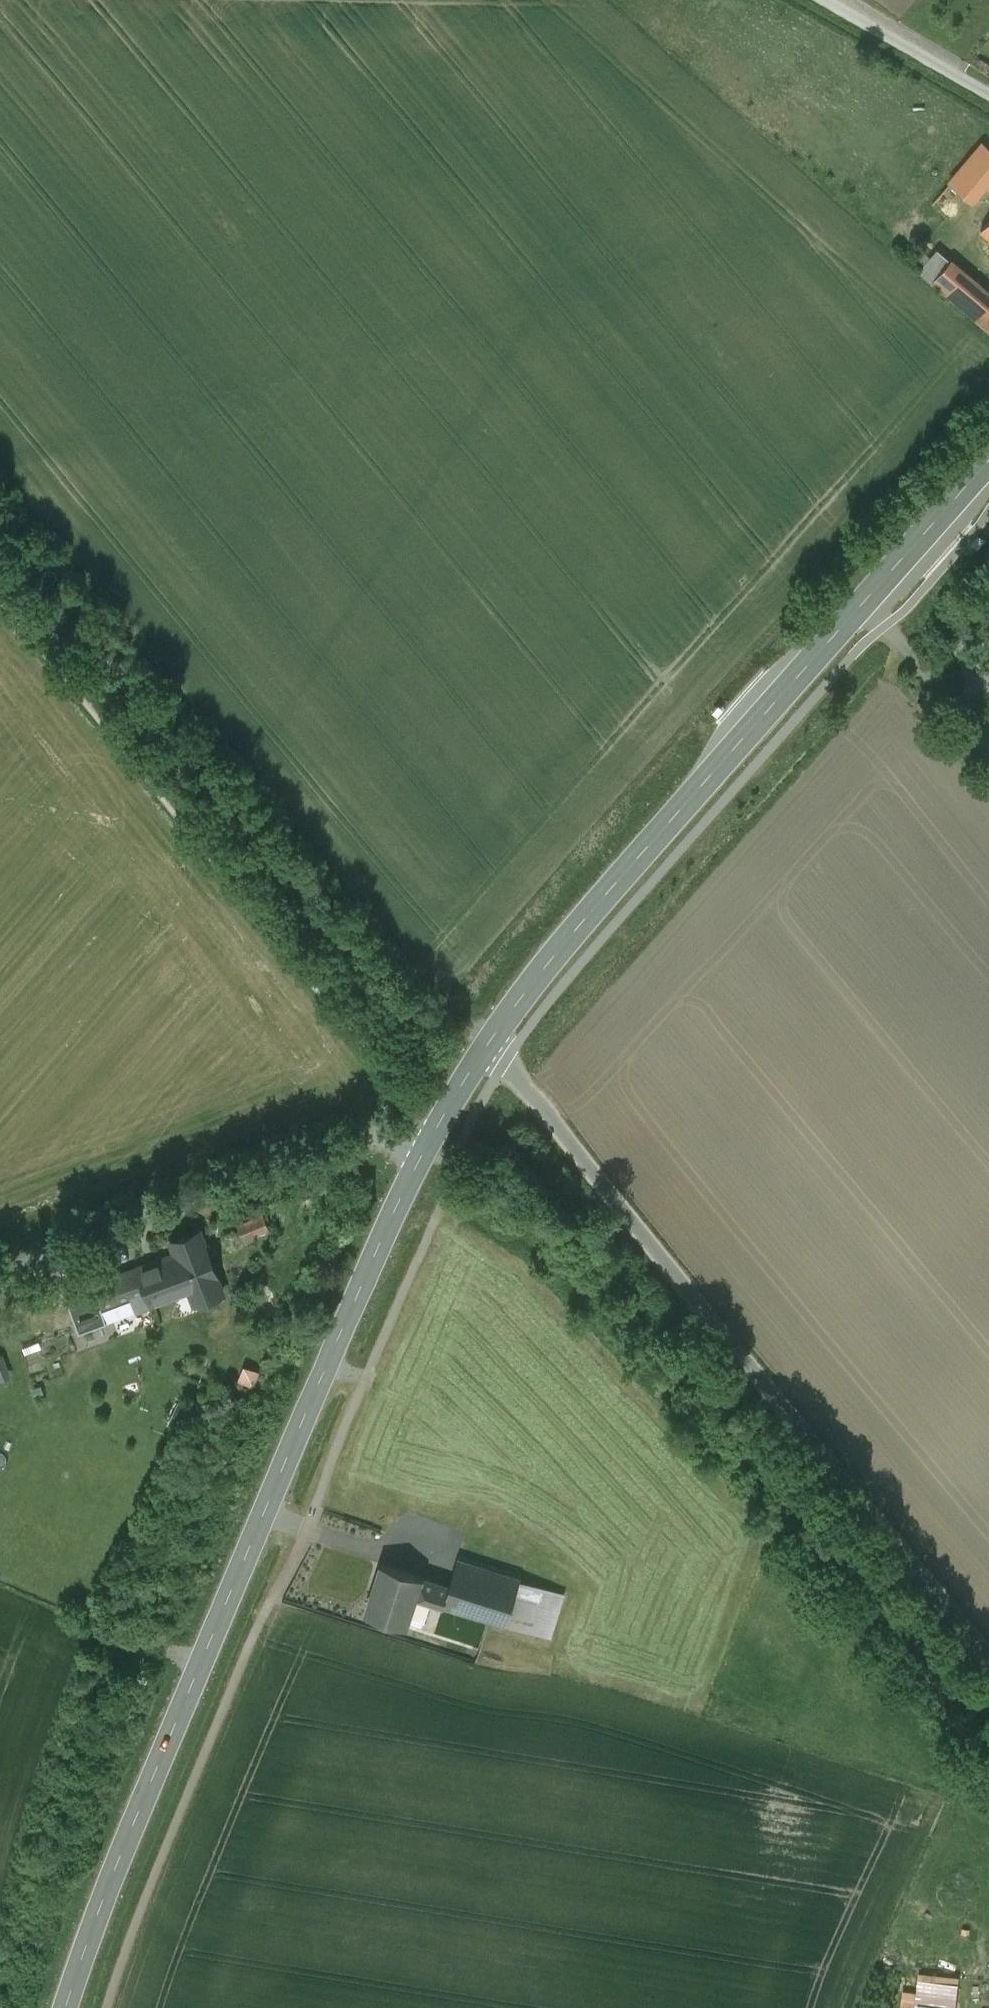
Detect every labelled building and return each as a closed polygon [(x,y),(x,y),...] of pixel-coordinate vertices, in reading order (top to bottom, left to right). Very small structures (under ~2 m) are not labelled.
[(948,178),(973,199),(988,180),(988,143),(983,138),(948,178)] [(955,255),(937,277),(988,320),(988,284),(955,255)] [(223,1283),(201,1226),(181,1234),(185,1244),(94,1278),(103,1303),(133,1292),(138,1304),(181,1289),(179,1284),(197,1277),(203,1291),(223,1283)] [(103,1303),(94,1278),(91,1270),(64,1281),(80,1326),(108,1316),(103,1303)] [(58,1354),(47,1331),(25,1340),(35,1364),(58,1354)] [(458,1560),(449,1586),(444,1603),(506,1623),(520,1580),(458,1560)] [(376,1593),(374,1593),(367,1612),(405,1624),(416,1593),(421,1577),(383,1564),(382,1566),(385,1566),(376,1593)] [(449,1586),(421,1577),(416,1593),(444,1603),(449,1586)] [(919,1982),(917,1999),(916,2007),(955,2007),(955,2004),(957,1986),(919,1982)]
